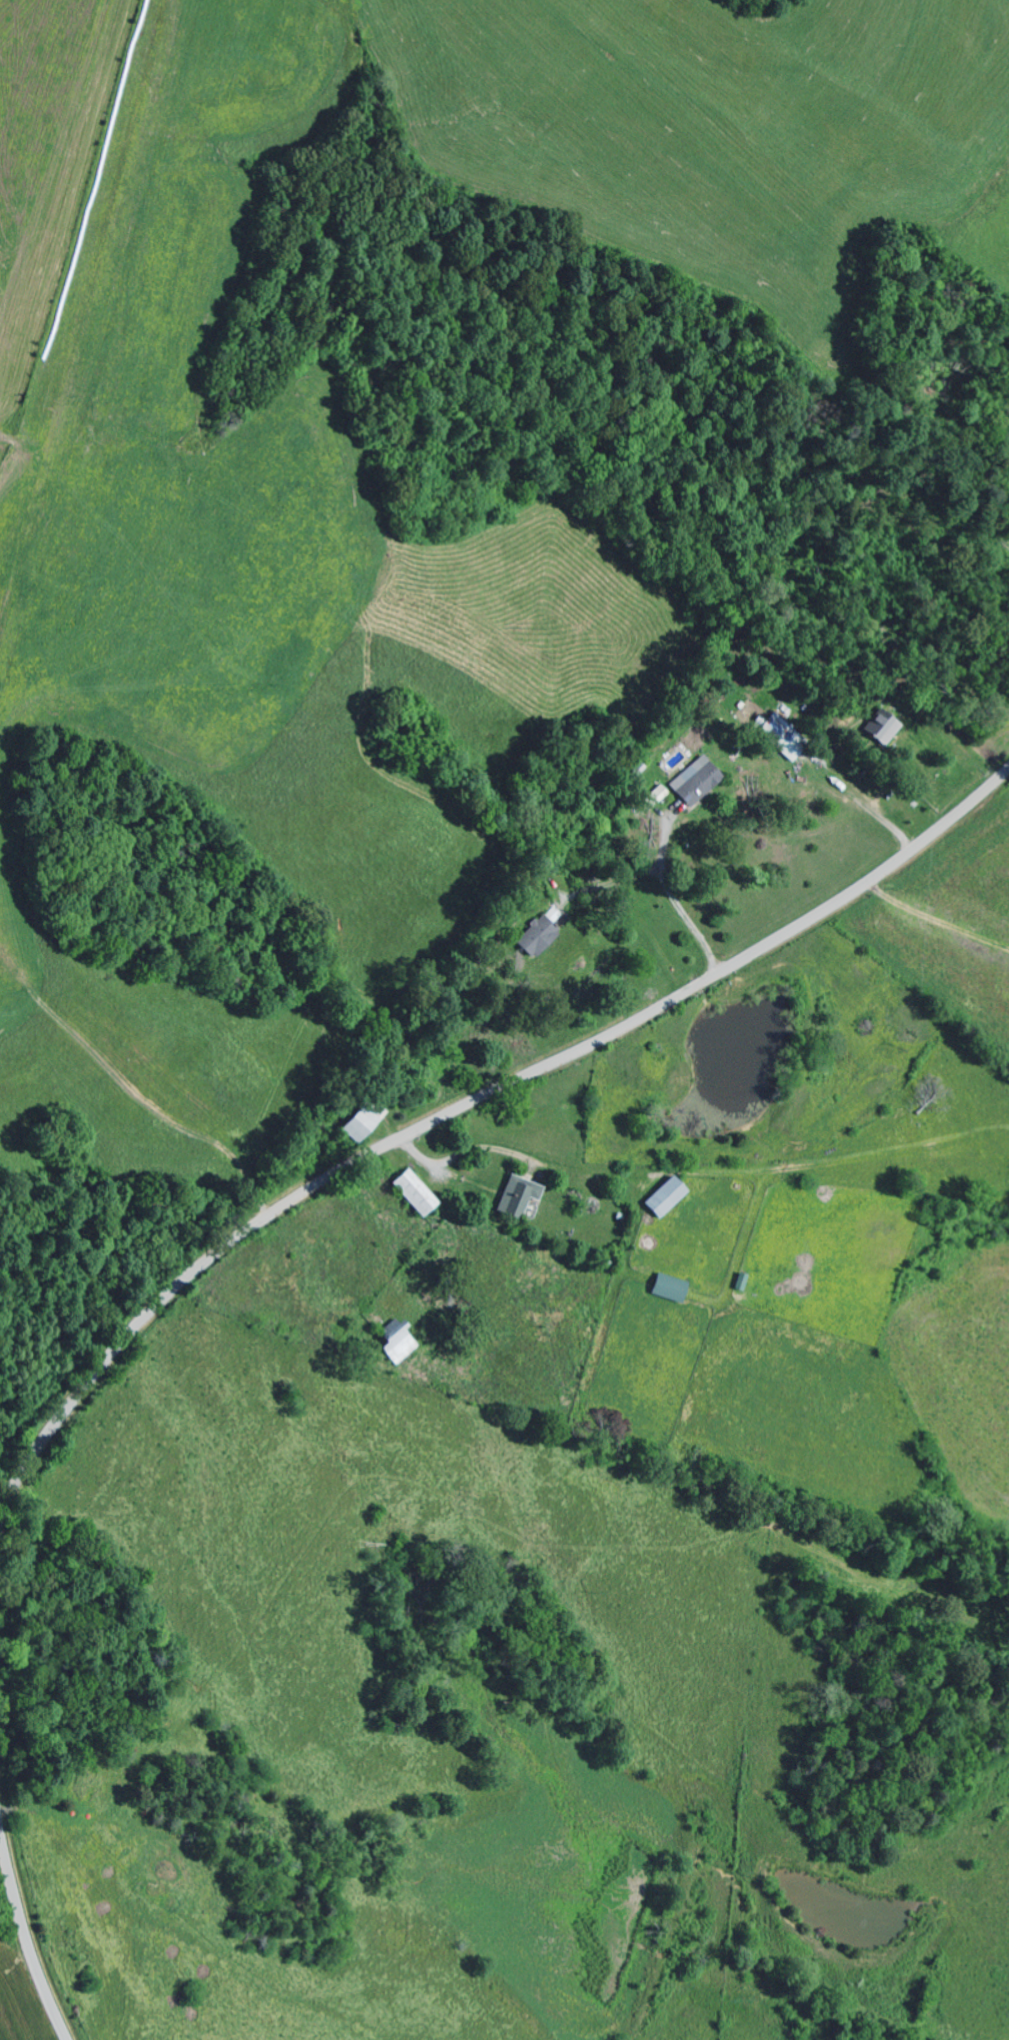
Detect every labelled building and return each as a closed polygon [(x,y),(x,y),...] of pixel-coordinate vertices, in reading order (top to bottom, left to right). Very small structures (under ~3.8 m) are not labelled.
[(795,763),(804,752),(801,749),(806,743),(797,735),(795,737),(785,728),(788,725),(775,713),(759,731),(795,763)] [(903,724),(892,717),(890,721),(878,713),(866,732),(888,747),(903,724)] [(690,810),(727,782),(711,761),(701,769),(697,763),(670,784),(690,810)] [(670,793),(661,785),(653,793),(661,801),(670,793)] [(517,943),(536,960),(561,933),(543,915),(517,943)] [(388,1112),(379,1105),(374,1111),(366,1105),(345,1133),(364,1146),(388,1112)] [(443,1204),(411,1170),(394,1185),(426,1219),(443,1204)] [(691,1191),(675,1175),(646,1205),(663,1221),(691,1191)] [(542,1202),(546,1187),(511,1176),(500,1212),(524,1219),(531,1198),(542,1202)] [(737,1289),(745,1293),(751,1276),(742,1273),(737,1289)] [(654,1295),(685,1305),(692,1284),(660,1274),(654,1295)]
